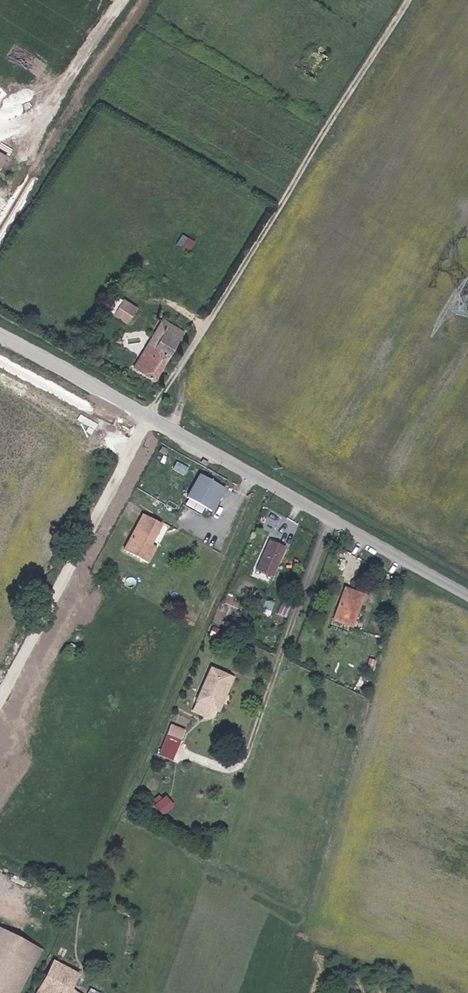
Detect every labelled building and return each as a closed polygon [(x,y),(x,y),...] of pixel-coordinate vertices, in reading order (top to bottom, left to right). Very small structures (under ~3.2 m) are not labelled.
[(316,78),(329,55),(319,49),(306,72),(316,78)] [(177,242),(187,249),(194,240),(183,232),(177,242)] [(126,323),(136,307),(123,299),(113,314),(126,323)] [(161,320),(148,342),(152,345),(166,323),(161,320)] [(153,381),(182,333),(166,323),(152,345),(148,342),(132,369),(153,381)] [(198,469),(190,483),(215,497),(223,483),(198,469)] [(215,497),(190,483),(187,490),(211,503),(215,497)] [(123,539),(148,552),(156,537),(147,532),(157,513),(141,504),(123,539)] [(268,561),(279,532),(265,526),(254,555),(268,561)] [(343,608),(353,575),(335,569),(325,602),(343,608)] [(357,653),(366,657),(370,642),(361,639),(357,653)] [(210,711),(225,674),(207,667),(192,703),(210,711)] [(231,676),(225,674),(210,711),(217,713),(231,676)] [(206,720),(210,711),(192,703),(188,713),(206,720)] [(179,737),(183,727),(167,722),(164,732),(179,737)] [(228,735),(216,730),(212,740),(224,744),(228,735)] [(158,754),(173,759),(179,742),(164,737),(158,754)] [(163,794),(152,805),(161,815),(172,803),(163,794)] [(21,896),(27,886),(14,879),(8,889),(21,896)] [(40,951),(0,928),(0,992),(16,992),(40,951)] [(34,991),(38,992),(78,992),(84,981),(50,962),(34,991)]
